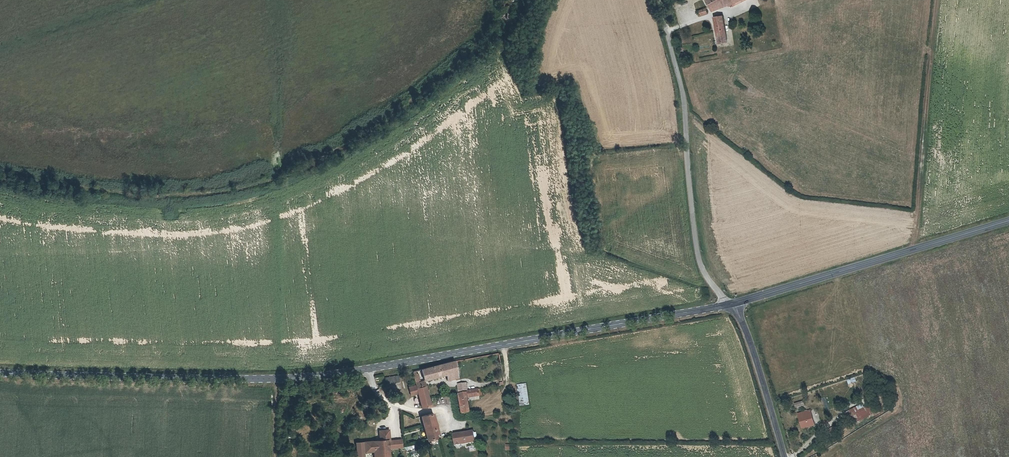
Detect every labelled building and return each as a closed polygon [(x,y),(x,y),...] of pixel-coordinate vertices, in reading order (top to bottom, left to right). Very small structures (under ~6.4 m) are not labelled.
[(704,0),(709,15),(730,7),(731,8),(745,3),(745,0),(705,0),(704,0)] [(727,47),(720,22),(712,24),(719,50),(727,47)] [(448,377),(462,375),(462,364),(427,370),(429,379),(448,377)] [(385,376),(386,389),(401,388),(400,375),(385,376)] [(528,383),(518,384),(520,406),(530,406),(528,383)] [(433,412),(431,397),(430,393),(430,389),(429,385),(418,385),(418,386),(418,390),(413,391),(414,399),(421,398),(424,413),(433,412)] [(470,396),(463,396),(464,418),(471,417),(471,402),(485,401),(485,392),(471,393),(470,396)] [(852,409),(856,421),(874,416),(870,406),(864,408),(863,405),(852,409)] [(812,407),(798,412),(804,429),(818,425),(812,407)] [(435,420),(422,421),(426,446),(438,444),(435,420)] [(381,454),(387,454),(387,450),(387,442),(389,442),(389,431),(379,431),(379,441),(373,441),(363,441),(363,449),(372,449),(372,453),(381,453),(381,454)] [(454,439),(454,450),(472,447),(472,437),(454,439)] [(400,450),(400,442),(389,442),(387,442),(387,450),(400,450)]
